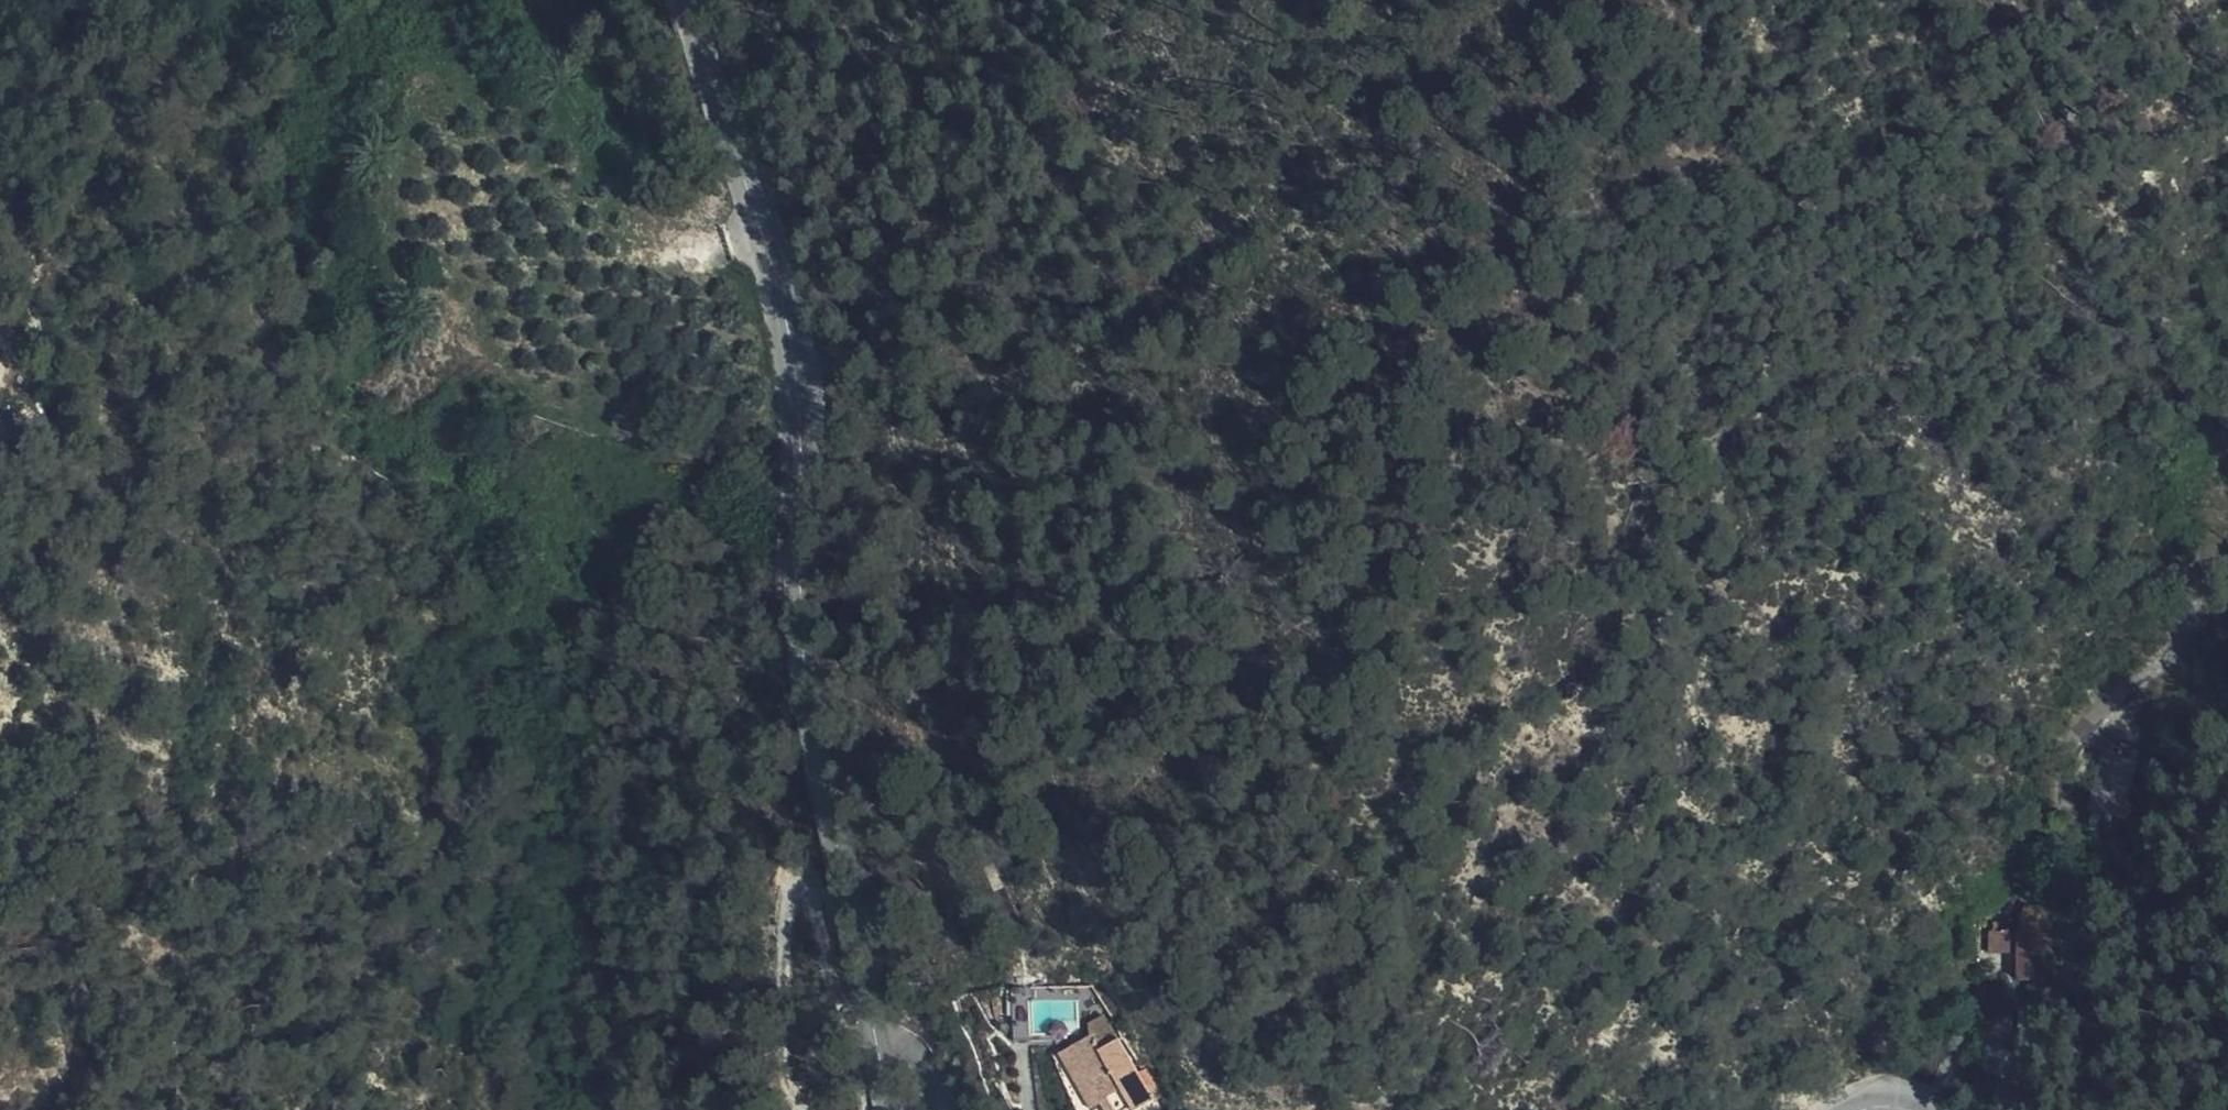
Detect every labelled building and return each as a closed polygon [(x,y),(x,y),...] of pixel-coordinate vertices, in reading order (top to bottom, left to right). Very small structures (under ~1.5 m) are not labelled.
[(2042,883),(2027,882),(2022,896),(2014,912),(2037,912),(2034,941),(2062,942),(2079,906),(2068,905),(2072,889),(2067,888),(2067,880),(2065,878),(2061,876),(2061,873),(2049,868),(2042,883)] [(1012,1030),(1029,1029),(1028,996),(1011,997),(1012,1030)] [(1104,1025),(1088,1034),(1089,1045),(1068,1057),(1096,1109),(1156,1109),(1159,1108),(1154,1099),(1146,1103),(1104,1025)] [(1068,1057),(1057,1063),(1083,1109),(1096,1109),(1068,1057)]
